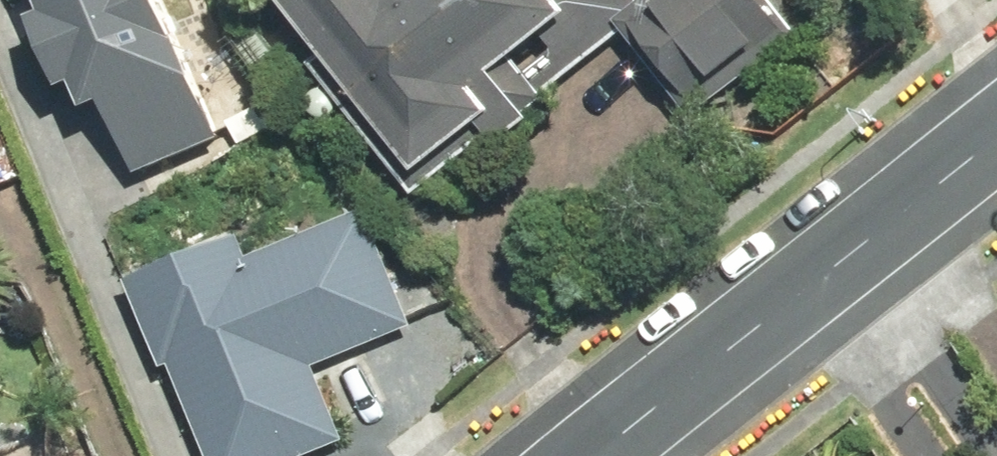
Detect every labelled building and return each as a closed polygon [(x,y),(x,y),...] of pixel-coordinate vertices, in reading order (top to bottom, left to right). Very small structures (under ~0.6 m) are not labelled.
[(88,104),(110,95),(145,178),(251,133),(195,0),(44,0),(88,104)] [(349,54),(329,69),(427,194),(459,169),(507,131),(520,148),(578,103),(564,86),(620,42),(693,134),(818,36),(790,0),(673,0),(660,10),(653,0),(306,0),(349,54)] [(266,258),(261,244),(144,288),(179,381),(191,377),(221,455),(338,455),(360,448),(330,369),(421,335),(376,216),(266,258)] [(51,435),(0,455),(60,455),(51,435)]
